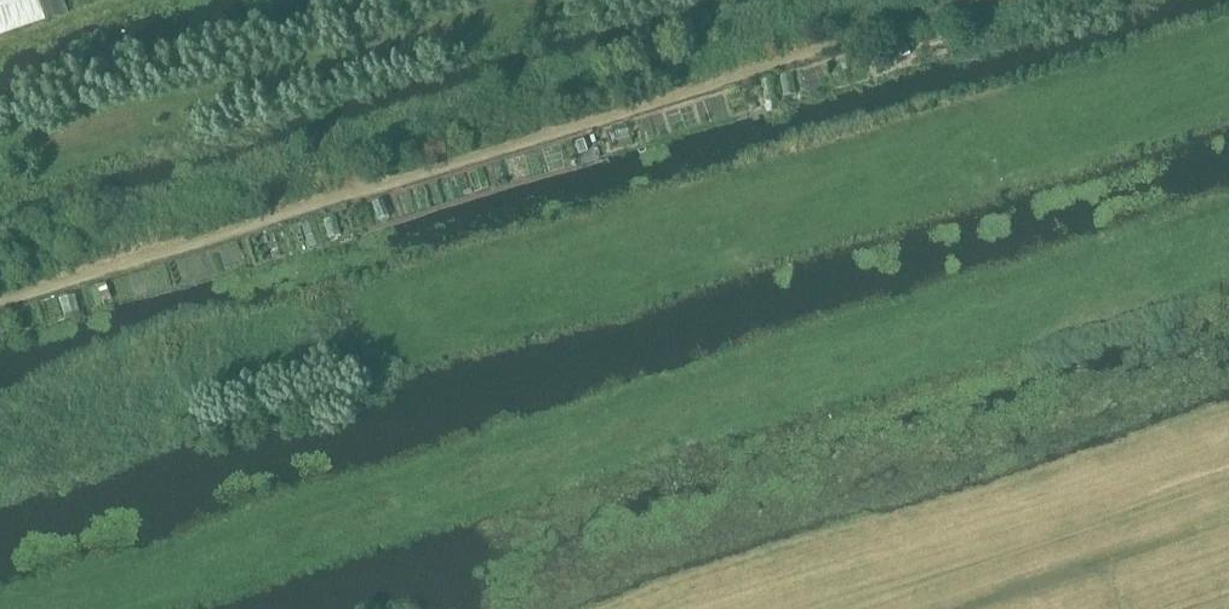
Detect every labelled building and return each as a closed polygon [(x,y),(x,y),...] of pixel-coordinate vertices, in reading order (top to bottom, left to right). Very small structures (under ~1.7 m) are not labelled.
[(45,20),(39,0),(0,0),(0,35),(45,20)] [(45,20),(69,13),(65,0),(39,0),(45,20)]
